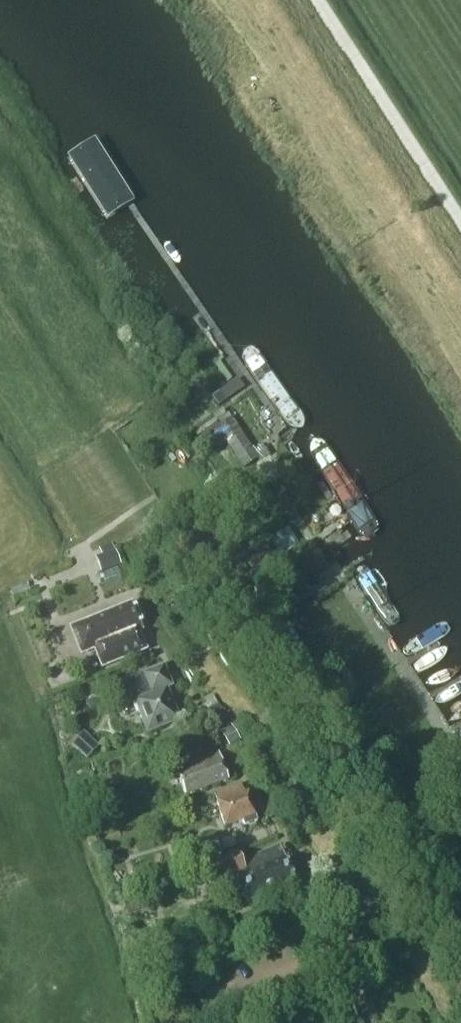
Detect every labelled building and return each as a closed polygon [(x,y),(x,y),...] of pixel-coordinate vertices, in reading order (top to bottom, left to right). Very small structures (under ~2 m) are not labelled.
[(92,143),(63,160),(102,223),(131,205),(92,143)] [(237,329),(195,271),(181,279),(223,339),(237,329)] [(297,417),(249,346),(233,356),(281,429),(297,417)] [(264,447),(253,453),(242,436),(236,428),(240,425),(234,416),(232,417),(228,412),(222,416),(219,412),(212,417),(219,426),(214,430),(195,402),(201,398),(194,389),(183,396),(237,473),(257,460),(260,463),(270,456),(264,447)] [(365,518),(324,466),(313,477),(352,527),(365,518)] [(299,546),(289,529),(243,557),(253,573),(299,546)] [(115,550),(95,558),(100,572),(121,564),(115,550)] [(142,630),(132,604),(75,626),(72,634),(78,649),(86,652),(94,649),(101,668),(145,650),(138,632),(142,630)] [(171,687),(163,667),(126,682),(147,734),(179,721),(166,689),(171,687)] [(227,719),(218,704),(207,710),(216,725),(227,719)] [(230,724),(219,731),(228,746),(239,739),(230,724)] [(76,747),(81,763),(93,759),(87,743),(76,747)] [(227,781),(217,752),(174,767),(184,796),(227,781)] [(243,794),(240,785),(215,795),(225,827),(243,821),(244,826),(256,821),(247,793),(243,794)] [(222,853),(215,834),(188,844),(190,849),(180,853),(185,867),(222,853)] [(294,883),(279,846),(242,862),(237,852),(200,868),(208,887),(234,876),(246,904),(294,883)] [(149,879),(151,885),(165,880),(163,874),(149,879)] [(341,896),(336,885),(323,891),(327,902),(341,896)]
